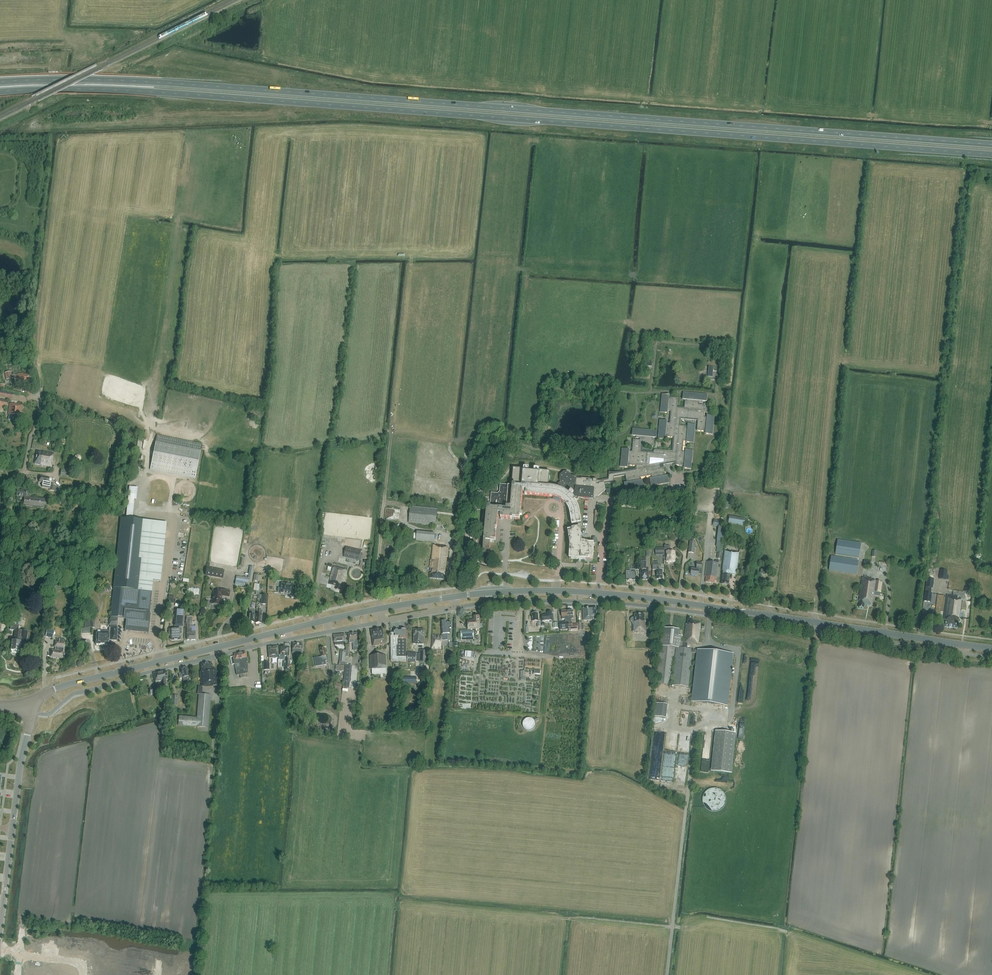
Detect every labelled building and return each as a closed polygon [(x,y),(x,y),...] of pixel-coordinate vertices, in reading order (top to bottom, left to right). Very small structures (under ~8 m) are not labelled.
[(10,372),(5,373),(6,380),(11,379),(14,378),(15,385),(25,383),(24,381),(29,380),(28,374),(23,375),(22,373),(10,376),(10,372)] [(614,474),(614,473),(612,473),(611,484),(613,484),(614,477),(625,475),(626,482),(628,482),(628,483),(624,484),(626,490),(643,487),(642,481),(640,481),(640,478),(651,476),(652,479),(650,479),(651,486),(669,483),(667,476),(664,477),(664,476),(665,475),(663,464),(675,462),(675,465),(683,466),(683,464),(684,464),(684,468),(691,468),(692,451),(685,450),(685,452),(682,452),(683,440),(686,440),(686,442),(693,442),(694,425),(688,424),(687,428),(686,428),(686,426),(679,426),(679,418),(697,419),(696,430),(704,431),(704,429),(706,429),(705,433),(712,434),(713,416),(707,416),(707,417),(703,417),(704,405),(698,404),(698,402),(702,403),(702,401),(706,401),(706,395),(683,393),(682,399),(686,400),(686,401),(684,401),(684,408),(676,408),(677,398),(669,397),(669,399),(668,399),(668,395),(662,395),(660,412),(667,413),(667,411),(670,411),(669,423),(666,423),(666,421),(659,421),(658,438),(665,439),(665,435),(666,435),(666,437),(674,437),(672,451),(655,450),(654,450),(654,451),(653,451),(653,452),(653,453),(641,452),(641,446),(653,447),(653,439),(652,439),(652,438),(656,438),(656,431),(633,429),(632,436),(636,436),(636,438),(639,438),(639,440),(633,440),(632,452),(628,452),(629,450),(622,449),(621,467),(627,468),(627,464),(629,464),(629,465),(636,466),(636,470),(614,474)] [(22,406),(10,403),(8,415),(9,415),(8,420),(18,421),(18,417),(20,417),(22,406)] [(155,442),(150,469),(195,478),(201,451),(155,442)] [(53,454),(36,451),(34,465),(51,467),(53,458),(52,458),(53,454)] [(69,477),(70,469),(61,468),(60,476),(69,477)] [(490,509),(499,510),(499,512),(504,512),(517,513),(516,520),(520,521),(520,516),(522,516),(522,512),(521,512),(522,494),(525,494),(525,495),(527,496),(527,495),(530,495),(530,496),(552,498),(553,498),(554,498),(555,498),(556,499),(557,499),(559,500),(560,500),(561,500),(562,501),(563,502),(564,503),(565,504),(566,505),(567,506),(568,509),(569,511),(569,512),(570,515),(571,518),(571,521),(572,525),(576,524),(577,529),(580,529),(580,526),(582,526),(580,513),(579,512),(579,510),(579,509),(578,507),(578,506),(577,504),(576,503),(575,502),(575,501),(575,500),(578,501),(578,499),(593,500),(593,496),(598,497),(601,494),(606,490),(605,484),(608,484),(611,484),(612,473),(609,473),(608,480),(601,481),(600,481),(597,480),(593,480),(590,480),(590,479),(581,478),(581,479),(577,479),(577,476),(571,476),(568,472),(564,472),(560,475),(559,480),(561,482),(554,488),(547,487),(547,484),(548,484),(549,480),(548,479),(548,477),(549,477),(549,472),(541,472),(539,472),(539,474),(534,473),(528,473),(523,472),(523,470),(521,470),(513,469),(513,470),(513,474),(514,474),(513,477),(512,477),(512,481),(513,481),(513,483),(513,484),(513,485),(512,486),(508,486),(500,485),(500,492),(498,494),(491,494),(492,494),(491,509),(490,509)] [(51,484),(48,484),(49,478),(40,476),(39,482),(43,483),(42,487),(50,489),(49,490),(55,491),(55,493),(59,493),(60,487),(56,487),(56,485),(50,484),(51,484)] [(24,497),(23,506),(44,508),(44,501),(45,499),(29,498),(29,496),(28,496),(29,492),(26,491),(21,490),(21,491),(17,490),(17,496),(21,497),(24,497)] [(87,506),(74,503),(72,507),(80,510),(79,514),(85,515),(87,506)] [(436,509),(411,506),(409,523),(435,525),(436,509)] [(490,507),(489,506),(487,508),(485,534),(483,554),(489,555),(490,543),(492,543),(493,541),(496,541),(498,514),(501,515),(501,519),(516,520),(517,513),(504,512),(499,512),(499,510),(490,509),(490,507)] [(744,525),(745,519),(728,517),(727,523),(744,525)] [(149,613),(149,612),(153,580),(160,581),(167,523),(121,518),(111,609),(128,610),(127,619),(128,619),(127,629),(131,630),(131,629),(148,631),(148,634),(150,613),(149,613)] [(716,542),(724,542),(725,527),(722,527),(718,527),(716,542)] [(582,543),(580,529),(577,529),(570,530),(570,534),(568,534),(570,545),(569,559),(589,560),(589,558),(594,558),(594,544),(582,543)] [(414,532),(414,541),(431,542),(432,532),(414,532)] [(859,556),(861,544),(837,540),(835,554),(859,557),(859,556)] [(444,546),(432,545),(430,571),(431,571),(431,574),(429,574),(429,578),(443,580),(444,575),(445,575),(447,557),(448,548),(448,547),(444,547),(444,546)] [(344,557),(359,561),(361,551),(346,547),(344,557)] [(722,584),(729,585),(728,585),(729,575),(736,575),(739,553),(724,552),(722,571),(723,571),(722,584)] [(831,556),(829,570),(856,574),(858,561),(859,560),(831,556)] [(715,560),(715,564),(707,563),(705,577),(706,577),(706,583),(715,584),(715,582),(717,582),(719,561),(715,560)] [(641,562),(641,570),(641,572),(641,575),(641,580),(649,580),(649,574),(648,574),(648,571),(645,571),(645,570),(646,570),(646,562),(641,562)] [(701,575),(702,564),(697,563),(696,570),(691,570),(691,575),(698,576),(698,574),(701,575)] [(626,572),(625,572),(625,581),(636,581),(635,571),(639,571),(639,564),(635,564),(635,570),(626,570),(626,572)] [(250,566),(248,578),(236,576),(236,581),(252,583),(254,567),(250,566)] [(653,571),(656,571),(657,580),(663,580),(662,570),(660,570),(659,566),(652,566),(653,571)] [(347,571),(333,567),(329,584),(336,586),(335,590),(340,591),(342,585),(343,585),(347,571)] [(206,575),(222,578),(223,571),(208,569),(206,575)] [(947,571),(940,570),(939,579),(946,580),(947,571)] [(864,578),(862,578),(859,601),(860,601),(859,608),(864,608),(864,605),(873,606),(875,592),(880,593),(882,582),(872,580),(872,579),(868,578),(868,577),(864,576),(864,578)] [(933,588),(934,579),(927,578),(926,587),(933,588)] [(295,585),(281,583),(280,592),(280,593),(294,595),(295,585)] [(214,592),(212,604),(220,605),(222,594),(224,594),(224,595),(229,596),(230,591),(218,589),(217,592),(214,592)] [(924,601),(931,602),(932,593),(925,592),(924,601)] [(947,594),(945,612),(943,620),(944,620),(943,626),(944,627),(956,629),(957,627),(958,622),(959,622),(959,620),(959,618),(960,618),(961,612),(962,600),(957,600),(958,597),(950,596),(950,594),(947,594)] [(597,616),(596,612),(596,608),(582,609),(583,620),(593,620),(593,617),(597,616)] [(96,633),(95,645),(108,645),(108,640),(117,641),(117,628),(116,628),(117,625),(118,617),(124,618),(124,619),(127,619),(128,610),(111,609),(110,619),(109,619),(109,624),(110,624),(110,627),(109,627),(109,631),(100,630),(100,634),(96,633)] [(185,611),(179,611),(175,610),(175,612),(174,625),(175,625),(174,629),(169,629),(169,635),(170,635),(170,639),(172,641),(179,640),(180,639),(180,635),(181,634),(181,629),(180,629),(181,626),(184,626),(185,612),(185,611)] [(573,618),(572,612),(572,610),(567,611),(568,626),(568,629),(569,631),(577,630),(577,624),(572,625),(571,622),(571,619),(573,618)] [(561,617),(562,617),(562,620),(565,619),(565,622),(559,623),(560,630),(568,629),(568,626),(567,611),(561,611),(561,617)] [(542,616),(543,622),(554,620),(553,615),(552,615),(552,612),(547,613),(547,615),(542,616)] [(12,642),(11,651),(19,652),(20,650),(26,651),(26,645),(28,631),(18,630),(19,625),(20,626),(22,614),(13,613),(11,624),(10,629),(15,630),(14,642),(12,642)] [(537,613),(532,614),(533,622),(535,622),(536,623),(538,623),(538,627),(541,627),(541,621),(538,622),(537,613)] [(645,615),(635,615),(635,618),(632,618),(631,619),(631,621),(632,623),(632,624),(633,624),(633,632),(637,632),(637,633),(646,633),(646,622),(645,622),(645,615)] [(468,621),(469,629),(479,628),(479,627),(482,627),(482,624),(481,624),(480,621),(479,621),(478,617),(474,617),(475,619),(473,620),(473,621),(468,621)] [(698,644),(701,623),(692,622),(693,619),(688,618),(687,624),(686,624),(684,642),(682,642),(683,636),(678,635),(679,629),(662,628),(656,684),(671,685),(673,659),(674,659),(672,685),(688,687),(692,653),(697,653),(692,702),(727,706),(733,654),(698,650),(693,649),(686,649),(687,643),(698,644)] [(191,621),(186,621),(187,640),(195,640),(195,632),(191,632),(191,629),(191,621)] [(442,636),(442,640),(447,640),(447,634),(450,633),(449,628),(451,628),(451,622),(446,623),(446,621),(442,622),(443,634),(442,634),(442,636)] [(373,646),(385,645),(383,629),(371,630),(373,646)] [(407,662),(407,658),(406,630),(405,630),(404,629),(403,629),(402,630),(401,630),(401,631),(399,631),(394,631),(394,634),(391,634),(391,663),(407,662)] [(47,630),(45,637),(53,638),(54,631),(47,630)] [(424,630),(414,630),(413,644),(423,645),(424,630)] [(474,632),(463,632),(461,632),(461,638),(462,640),(474,640),(474,637),(474,632)] [(359,646),(358,639),(357,634),(349,634),(349,640),(350,643),(354,643),(354,647),(359,646)] [(345,635),(334,636),(335,646),(346,645),(345,635)] [(432,635),(432,648),(441,649),(442,640),(442,636),(432,635)] [(59,642),(55,641),(54,647),(56,647),(56,651),(52,650),(51,656),(62,658),(63,652),(64,648),(65,642),(65,639),(59,638),(59,642)] [(302,645),(293,644),(292,649),(292,653),(296,653),(296,655),(301,655),(301,653),(302,650),(302,645)] [(277,647),(268,647),(269,658),(278,658),(277,647)] [(287,656),(289,656),(289,647),(285,647),(279,647),(279,649),(279,653),(278,655),(279,655),(279,658),(284,658),(284,656),(287,656)] [(322,657),(314,658),(316,667),(326,665),(326,661),(327,661),(325,648),(324,648),(323,648),(321,648),(321,649),(320,649),(322,657)] [(419,654),(408,653),(407,662),(426,663),(427,651),(420,650),(419,654)] [(247,677),(247,674),(248,663),(248,658),(246,657),(246,656),(245,652),(234,655),(234,656),(230,657),(231,665),(234,664),(237,676),(240,675),(240,678),(247,677)] [(370,656),(370,669),(372,669),(372,675),(386,674),(385,669),(386,669),(386,655),(370,656)] [(198,695),(199,695),(197,717),(179,716),(178,725),(208,728),(211,696),(202,695),(203,687),(206,687),(206,688),(217,687),(215,669),(213,669),(212,665),(210,663),(201,664),(200,666),(201,672),(199,672),(201,687),(198,687),(198,695)] [(345,665),(344,681),(351,682),(352,666),(345,665)] [(186,667),(180,669),(182,678),(183,678),(184,684),(189,683),(188,677),(189,677),(186,667)] [(162,672),(154,674),(155,682),(163,681),(163,689),(167,689),(167,681),(167,680),(167,677),(167,676),(166,671),(165,672),(164,671),(163,671),(162,672)] [(168,695),(168,705),(177,706),(178,696),(168,695)] [(664,718),(665,704),(652,703),(651,717),(664,718)] [(716,731),(711,771),(731,773),(736,733),(716,731)] [(708,790),(707,790),(706,791),(705,792),(704,793),(704,794),(703,795),(703,796),(703,797),(702,798),(702,799),(702,800),(702,801),(702,802),(703,803),(703,804),(704,805),(704,806),(705,807),(705,808),(706,808),(707,809),(708,810),(709,810),(709,811),(710,811),(711,811),(712,811),(713,811),(714,812),(715,811),(716,811),(717,811),(718,811),(719,811),(720,810),(721,810),(722,809),(722,808),(723,808),(724,807),(724,806),(725,805),(725,804),(725,803),(726,803),(726,802),(726,801),(726,800),(726,799),(726,798),(726,797),(725,796),(725,795),(725,794),(724,793),(724,792),(723,792),(722,791),(721,790),(720,789),(719,789),(718,788),(717,788),(716,788),(715,788),(714,788),(713,788),(712,788),(711,788),(710,788),(709,789),(708,789),(708,790)] [(27,966),(26,972),(37,974),(38,968),(40,968),(40,965),(34,964),(34,967),(27,966)]
